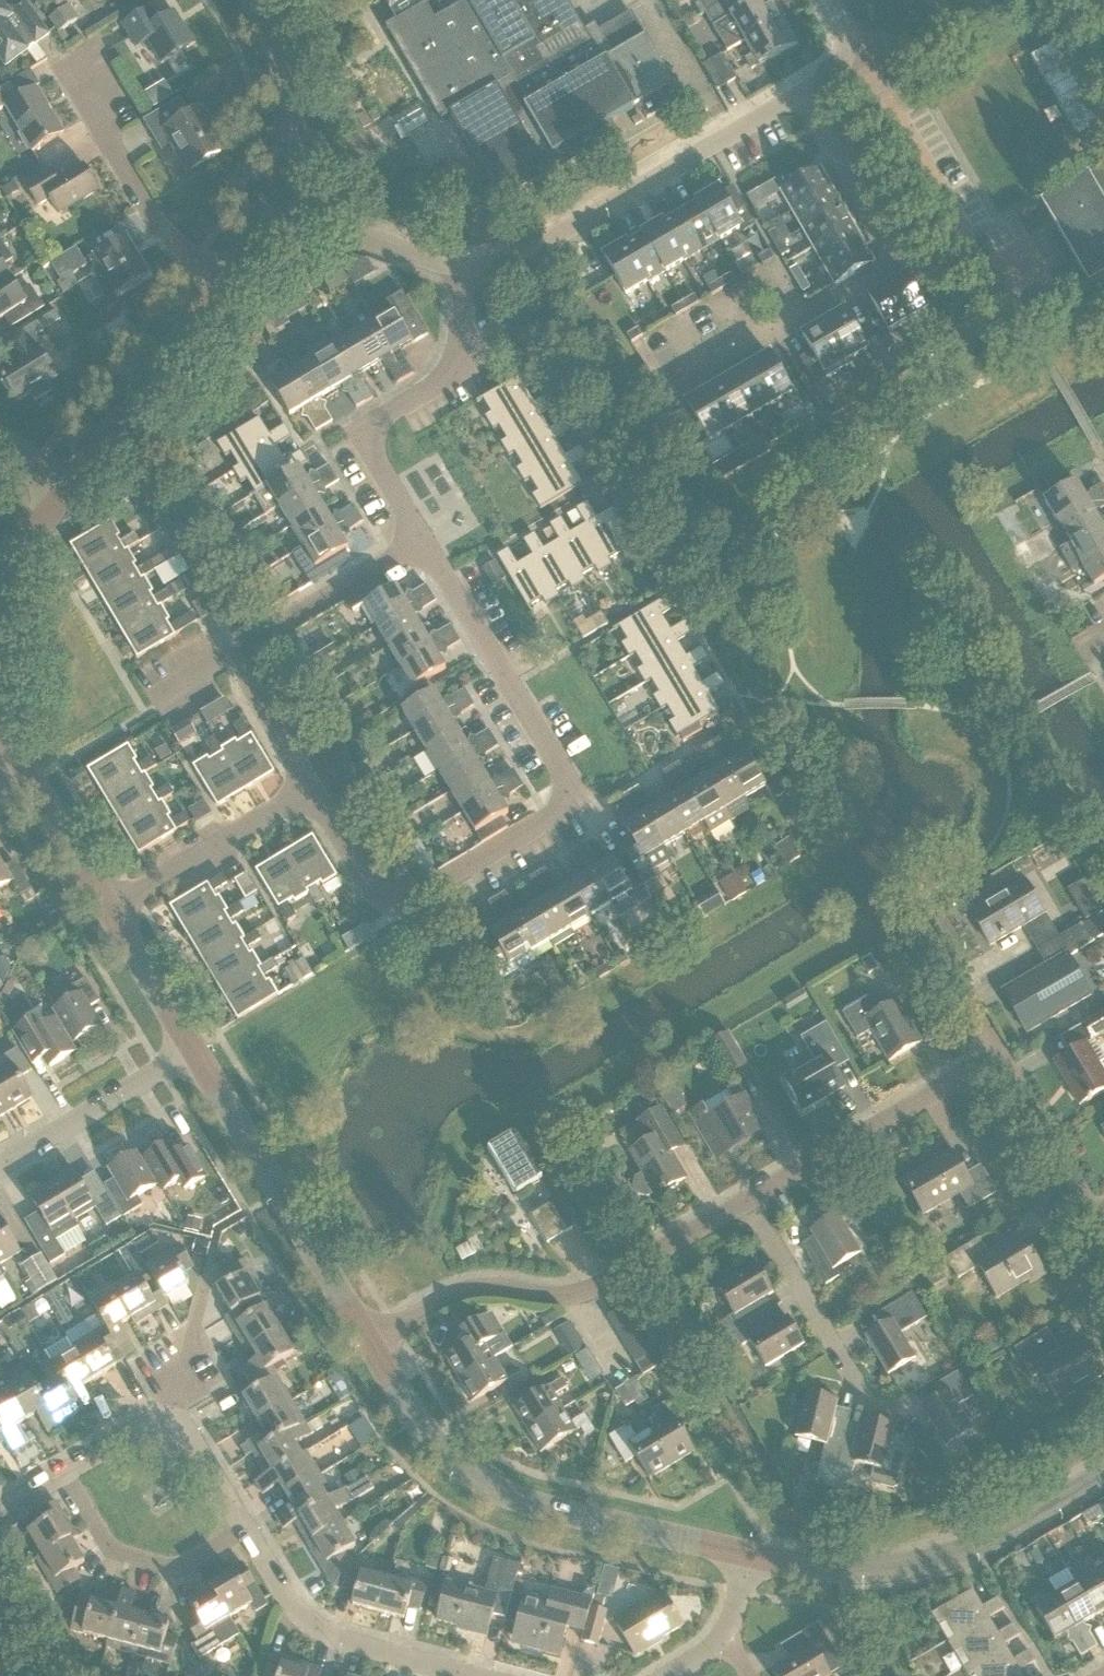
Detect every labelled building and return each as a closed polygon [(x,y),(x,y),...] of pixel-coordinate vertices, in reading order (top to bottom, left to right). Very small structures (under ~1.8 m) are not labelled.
[(49,34),(24,0),(21,0),(7,10),(0,0),(0,56),(6,65),(28,49),(27,48),(35,42),(36,43),(49,34)] [(391,11),(390,11),(396,21),(386,26),(440,120),(450,114),(451,116),(502,203),(585,155),(620,134),(612,121),(639,105),(647,118),(682,98),(632,12),(599,31),(595,24),(586,30),(568,0),(384,0),(391,11)] [(705,13),(727,0),(698,0),(705,13)] [(730,0),(727,0),(705,13),(728,51),(745,41),(783,19),(772,0),(758,0),(737,12),(730,0)] [(79,19),(70,5),(48,19),(58,33),(79,19)] [(163,64),(194,44),(175,13),(159,22),(151,8),(123,25),(138,48),(149,41),(163,64)] [(797,43),(783,19),(745,41),(754,55),(746,59),(752,69),(760,65),(797,43)] [(1079,135),(1102,122),(1056,43),(1033,56),(1079,135)] [(718,90),(737,79),(722,54),(704,65),(718,90)] [(10,83),(0,89),(0,110),(6,106),(33,151),(64,133),(36,87),(40,85),(31,70),(10,83)] [(179,179),(221,154),(205,128),(212,124),(202,107),(190,114),(180,99),(144,121),(162,150),(172,144),(188,172),(179,178),(179,179)] [(632,118),(636,125),(643,121),(639,114),(632,118)] [(59,214),(99,190),(84,166),(57,182),(51,171),(27,185),(39,206),(50,199),(59,214)] [(1103,277),(1103,166),(1041,203),(1089,285),(1103,277)] [(831,189),(820,170),(783,191),(794,211),(831,189)] [(15,181),(2,189),(8,199),(21,191),(15,181)] [(720,189),(699,201),(721,239),(742,227),(720,189)] [(842,207),(831,189),(794,211),(804,229),(842,207)] [(755,192),(747,196),(754,208),(761,204),(755,192)] [(699,201),(680,212),(702,250),(721,239),(699,201)] [(852,225),(842,207),(804,229),(815,247),(852,225)] [(680,212),(661,224),(683,261),(702,250),(680,212)] [(661,224),(642,235),(664,272),(683,261),(661,224)] [(863,243),(852,225),(815,247),(825,265),(863,243)] [(777,230),(769,235),(775,246),(783,241),(777,230)] [(642,235),(623,246),(645,283),(664,272),(642,235)] [(94,255),(89,258),(94,267),(92,269),(109,298),(117,293),(149,274),(126,236),(94,255)] [(0,240),(0,287),(10,280),(1,266),(13,259),(0,240)] [(783,241),(775,246),(782,257),(790,252),(783,241)] [(874,263),(863,243),(825,265),(837,284),(874,263)] [(623,246),(603,258),(624,295),(645,283),(623,246)] [(77,247),(52,263),(63,281),(88,265),(77,247)] [(770,251),(759,258),(764,265),(775,258),(770,251)] [(797,265),(790,270),(797,281),(804,277),(797,265)] [(731,274),(720,281),(724,288),(736,281),(731,274)] [(907,276),(888,287),(908,321),(927,310),(907,276)] [(804,277),(797,281),(804,293),(811,289),(804,277)] [(10,280),(0,287),(0,319),(9,313),(17,325),(44,307),(30,285),(18,293),(10,280)] [(720,281),(709,287),(713,294),(724,288),(720,281)] [(888,287),(869,298),(889,333),(908,321),(888,287)] [(373,323),(406,379),(414,374),(401,351),(428,335),(402,291),(388,299),(394,310),(373,323)] [(684,301),(689,309),(700,303),(695,295),(684,301)] [(677,316),(689,309),(684,301),(672,308),(677,316)] [(277,302),(266,308),(272,319),(283,313),(277,302)] [(61,321),(54,310),(2,341),(15,363),(5,369),(4,367),(0,370),(0,376),(4,383),(6,382),(17,400),(34,390),(36,394),(47,387),(45,384),(57,376),(40,349),(44,347),(37,336),(61,321)] [(868,348),(846,311),(826,323),(847,360),(868,348)] [(373,323),(353,335),(372,368),(384,361),(398,383),(406,379),(373,323)] [(847,360),(826,323),(803,336),(827,378),(850,365),(847,360)] [(225,333),(233,345),(247,336),(240,324),(225,333)] [(639,328),(627,334),(632,342),(644,336),(639,328)] [(944,350),(958,342),(950,328),(936,336),(944,350)] [(353,335),(333,347),(332,347),(365,403),(374,398),(360,375),(372,368),(353,335)] [(332,347),(333,347),(326,336),(306,349),(313,359),(332,392),(344,385),(357,408),(365,403),(332,347)] [(878,336),(867,343),(887,378),(898,372),(886,350),(880,341),(878,336)] [(888,336),(880,341),(886,350),(894,346),(888,336)] [(792,393),(771,355),(750,367),(771,405),(792,393)] [(332,392),(313,359),(292,371),(325,427),(333,422),(319,399),(332,392)] [(750,367),(729,379),(751,417),(771,405),(750,367)] [(534,368),(483,399),(492,414),(486,417),(494,429),(499,426),(535,404),(525,388),(540,379),(534,368)] [(325,427),(292,371),(271,384),(291,417),(303,409),(317,432),(325,427)] [(751,417),(729,379),(708,392),(730,429),(751,417)] [(708,392),(687,404),(709,441),(730,429),(708,392)] [(550,395),(535,404),(499,426),(508,440),(502,443),(510,456),(515,452),(551,431),(550,430),(541,414),(556,405),(550,395)] [(240,467),(291,436),(285,426),(270,436),(260,419),(218,444),(226,456),(232,453),(240,467)] [(794,419),(784,426),(788,433),(799,427),(794,419)] [(566,421),(550,430),(551,431),(515,452),(523,466),(518,469),(525,482),(531,478),(566,457),(566,456),(557,441),(572,431),(566,421)] [(784,426),(772,433),(776,440),(788,433),(784,426)] [(291,436),(240,467),(235,470),(242,482),(247,479),(256,494),(267,487),(300,467),(307,462),(301,453),(286,462),(276,446),(291,437),(291,436)] [(754,443),(742,450),(750,464),(761,457),(754,443)] [(566,457),(531,478),(539,492),(534,496),(542,509),(583,484),(572,467),(588,458),(581,447),(566,456),(566,457)] [(742,450),(727,458),(735,472),(750,464),(742,450)] [(267,487),(256,494),(254,495),(266,515),(279,507),(335,474),(330,465),(308,479),(300,467),(267,487)] [(597,473),(585,479),(591,490),(603,483),(597,473)] [(340,482),(335,474),(279,507),(291,527),(325,507),(317,495),(340,482)] [(1103,495),(1103,486),(1103,484),(1090,491),(1091,493),(1085,496),(1076,482),(1045,500),(1058,522),(1103,495)] [(1058,522),(1046,529),(1058,550),(1070,543),(1101,525),(1093,511),(1100,508),(1101,509),(1103,507),(1103,495),(1058,522)] [(587,524),(608,559),(622,551),(626,558),(639,550),(614,509),(597,519),(588,503),(577,510),(584,520),(586,525),(587,524)] [(325,507),(291,527),(303,547),(359,514),(354,506),(332,519),(325,507)] [(577,510),(568,515),(574,526),(584,520),(577,510)] [(364,522),(359,514),(303,547),(320,577),(351,559),(346,550),(349,548),(342,536),(364,522)] [(612,566),(608,559),(587,524),(586,525),(571,534),(561,519),(551,525),(557,534),(560,540),(561,540),(582,575),(595,567),(599,573),(612,566)] [(88,573),(129,549),(140,542),(135,533),(121,542),(118,537),(121,535),(112,520),(71,545),(88,573)] [(1101,525),(1070,543),(1082,564),(1103,551),(1103,529),(1101,525)] [(586,581),(582,575),(561,540),(560,540),(544,550),(535,535),(525,541),(534,556),(535,555),(556,590),(569,582),(573,589),(586,581)] [(137,563),(129,549),(88,573),(105,601),(145,577),(157,570),(156,569),(180,554),(175,546),(151,560),(152,561),(137,570),(134,565),(137,563)] [(547,604),(559,597),(556,590),(535,555),(534,556),(518,566),(509,550),(499,556),(528,607),(543,598),(547,604)] [(1082,564),(1095,586),(1103,581),(1103,551),(1082,564)] [(482,568),(493,585),(505,578),(494,561),(482,568)] [(154,591),(145,577),(105,601),(121,630),(162,606),(162,605),(174,598),(173,597),(197,582),(192,574),(168,589),(154,598),(151,593),(154,591)] [(397,586),(385,593),(378,581),(346,600),(354,613),(365,607),(377,627),(432,593),(427,585),(405,599),(397,586)] [(432,593),(377,627),(389,647),(422,627),(414,615),(437,602),(432,593)] [(194,603),(193,604),(201,619),(215,611),(206,596),(205,597),(194,603)] [(630,657),(636,654),(672,632),(671,631),(662,615),(677,606),(671,596),(620,626),(628,641),(623,644),(630,657)] [(162,606),(121,630),(138,658),(176,635),(198,621),(193,613),(170,626),(167,621),(170,619),(162,606)] [(680,612),(671,618),(676,626),(685,620),(680,612)] [(644,668),(639,671),(646,683),(652,680),(687,658),(677,642),(693,632),(687,622),(671,631),(672,632),(636,654),(644,668)] [(429,639),(422,627),(389,647),(401,667),(456,634),(451,626),(429,639)] [(456,634),(401,667),(413,688),(447,668),(439,656),(461,642),(456,634)] [(303,671),(319,662),(326,658),(319,647),(308,653),(301,640),(287,648),(301,672),(303,671)] [(662,709),(667,706),(703,685),(703,684),(693,668),(708,659),(702,648),(687,658),(652,680),(660,694),(654,697),(662,709)] [(330,681),(319,662),(303,671),(314,690),(330,681)] [(718,675),(703,684),(703,685),(667,706),(676,720),(670,723),(678,736),(719,711),(709,694),(724,685),(718,675)] [(415,731),(470,698),(465,690),(443,703),(435,690),(402,710),(415,731)] [(201,712),(208,724),(232,710),(225,698),(201,712)] [(475,706),(470,698),(415,731),(427,752),(460,732),(453,720),(475,706)] [(197,733),(189,720),(172,730),(179,743),(197,733)] [(222,748),(247,789),(275,772),(252,734),(243,720),(234,725),(243,740),(238,743),(236,740),(222,748)] [(460,732),(427,752),(439,772),(495,738),(490,730),(467,743),(460,732)] [(247,789),(222,748),(215,737),(206,742),(215,756),(210,759),(208,756),(194,765),(218,806),(247,789)] [(500,746),(495,738),(439,772),(451,792),(484,772),(477,760),(500,746)] [(763,748),(749,757),(747,753),(734,761),(720,738),(712,743),(746,799),(766,787),(771,795),(773,797),(776,797),(779,796),(783,794),(786,792),(786,789),(786,786),(763,748)] [(746,799),(712,743),(704,748),(718,771),(706,778),(726,811),(725,811),(731,822),(752,809),(745,799),(746,799)] [(105,797),(146,773),(158,766),(152,757),(138,766),(135,761),(138,759),(129,744),(88,769),(105,797)] [(167,744),(156,751),(161,760),(172,754),(167,744)] [(672,768),(705,823),(712,834),(731,822),(725,811),(726,811),(706,778),(694,785),(680,763),(672,768)] [(705,823),(672,768),(663,773),(677,795),(665,802),(685,835),(705,823)] [(484,772),(451,792),(463,812),(519,778),(514,770),(491,784),(484,772)] [(146,773),(105,797),(122,825),(163,801),(175,794),(169,785),(155,794),(152,789),(155,787),(146,773)] [(519,778),(463,812),(482,843),(509,827),(502,817),(509,813),(501,800),(524,787),(519,778)] [(685,835),(665,802),(653,809),(640,787),(631,792),(665,847),(685,835)] [(665,847),(631,792),(623,797),(637,819),(624,827),(635,845),(624,852),(644,885),(655,879),(644,860),(665,847)] [(189,808),(197,822),(212,812),(204,799),(189,808)] [(172,815),(163,801),(122,825),(139,854),(177,831),(177,830),(191,822),(186,813),(172,822),(169,817),(172,815)] [(807,814),(815,828),(828,821),(820,807),(807,814)] [(400,828),(402,833),(407,834),(411,832),(413,827),(410,823),(406,821),(401,824),(400,828)] [(285,852),(310,893),(317,905),(325,900),(316,885),(321,882),(323,885),(338,876),(313,835),(285,852)] [(802,857),(789,837),(775,846),(788,866),(802,857)] [(624,852),(613,859),(600,867),(586,844),(578,849),(612,905),(644,885),(624,852)] [(612,905),(578,849),(570,854),(583,877),(571,884),(591,917),(612,905)] [(310,893),(285,852),(256,870),(279,907),(280,907),(289,922),(297,916),(289,902),(293,899),(295,902),(310,893)] [(13,881),(21,895),(32,889),(18,866),(8,872),(0,859),(0,889),(13,881)] [(591,917),(571,884),(559,891),(546,869),(538,873),(571,929),(591,917)] [(720,882),(730,900),(746,890),(736,872),(720,882)] [(257,891),(247,873),(235,880),(245,898),(257,891)] [(571,929),(538,873),(529,878),(543,901),(531,908),(551,941),(571,929)] [(187,934),(228,910),(220,895),(217,897),(214,892),(228,883),(223,875),(209,884),(208,883),(170,906),(187,934)] [(1038,950),(1060,937),(1045,913),(1044,913),(1025,881),(972,913),(991,945),(1023,926),(1038,950)] [(32,889),(21,895),(26,904),(37,897),(32,889)] [(697,904),(704,916),(726,904),(718,891),(697,904)] [(505,893),(497,898),(531,953),(551,941),(531,908),(519,915),(505,893)] [(253,895),(240,903),(245,912),(246,913),(259,905),(253,895)] [(490,933),(492,936),(477,945),(500,982),(535,961),(531,954),(531,953),(497,898),(489,902),(503,925),(490,933)] [(228,910),(187,934),(204,962),(245,938),(237,923),(234,925),(231,920),(245,912),(240,903),(228,910)] [(1083,924),(1038,950),(1046,964),(1003,990),(1028,1033),(1092,995),(1069,956),(1094,942),(1093,940),(1103,933),(1103,928),(1096,915),(1082,923),(1083,924)] [(275,920),(266,926),(271,935),(281,929),(275,920)] [(342,938),(349,950),(373,936),(366,923),(342,938)] [(245,938),(204,962),(221,991),(274,959),(262,966),(253,951),(250,953),(247,948),(262,940),(257,931),(245,938)] [(307,942),(299,947),(307,960),(315,955),(307,942)] [(869,973),(878,968),(871,955),(862,961),(869,973)] [(4,983),(12,967),(5,956),(0,959),(0,977),(4,983)] [(295,964),(305,979),(313,973),(304,958),(295,964)] [(279,968),(274,959),(221,991),(238,1019),(279,994),(270,979),(267,981),(264,976),(279,968)] [(607,964),(595,971),(599,978),(611,972),(607,964)] [(476,984),(483,997),(495,990),(488,977),(476,984)] [(63,1032),(70,1044),(100,1027),(89,1008),(100,1001),(86,978),(66,990),(72,999),(56,1009),(60,1016),(68,1029),(63,1032)] [(890,1061),(922,1042),(898,1001),(881,1011),(872,996),(844,1013),(858,1038),(872,1030),(890,1061)] [(1103,1032),(1103,1012),(1084,1024),(1092,1039),(1103,1032)] [(68,1029),(60,1016),(39,1029),(33,1020),(13,1032),(33,1064),(42,1058),(48,1068),(75,1052),(70,1044),(63,1032),(68,1029)] [(831,1029),(830,1029),(805,1044),(816,1061),(785,1079),(803,1111),(844,1087),(834,1070),(849,1061),(831,1029)] [(731,1073),(746,1064),(728,1034),(713,1043),(731,1073)] [(1099,1063),(1087,1042),(1055,1060),(1081,1105),(1103,1091),(1103,1060),(1099,1063)] [(9,1111),(32,1097),(21,1078),(32,1071),(18,1048),(0,1059),(0,1067),(2,1070),(0,1072),(0,1096),(9,1111)] [(738,1086),(693,1112),(718,1156),(763,1130),(738,1086)] [(0,1096),(0,1117),(9,1111),(0,1096)] [(655,1196),(657,1195),(686,1178),(671,1153),(683,1145),(662,1108),(620,1132),(624,1138),(643,1127),(650,1140),(631,1151),(643,1172),(635,1177),(633,1186),(638,1194),(647,1197),(653,1193),(655,1196)] [(539,1179),(543,1177),(519,1138),(515,1140),(512,1134),(490,1147),(518,1193),(539,1180),(539,1179)] [(169,1143),(140,1161),(147,1173),(152,1170),(160,1183),(164,1190),(180,1181),(186,1190),(206,1178),(192,1155),(180,1162),(169,1143)] [(970,1209),(997,1193),(982,1165),(967,1174),(954,1152),(905,1181),(924,1214),(960,1193),(970,1209)] [(117,1178),(105,1185),(124,1217),(144,1205),(139,1195),(160,1183),(152,1170),(147,1173),(140,1161),(135,1153),(111,1168),(117,1178)] [(95,1171),(80,1180),(74,1169),(52,1183),(74,1220),(96,1207),(107,1225),(122,1216),(95,1171)] [(30,1196),(39,1211),(25,1220),(51,1263),(66,1254),(57,1240),(79,1227),(74,1220),(52,1183),(30,1196)] [(549,1241),(573,1227),(557,1200),(533,1214),(549,1241)] [(835,1269),(861,1253),(838,1214),(811,1230),(815,1236),(803,1244),(827,1284),(840,1277),(835,1269)] [(21,1252),(0,1216),(0,1265),(21,1252)] [(199,1233),(203,1219),(188,1216),(185,1230),(199,1233)] [(1031,1283),(1045,1274),(1022,1234),(990,1253),(981,1238),(947,1259),(959,1279),(980,1266),(998,1297),(1029,1279),(1031,1283)] [(196,1238),(193,1252),(208,1255),(211,1241),(196,1238)] [(457,1249),(463,1260),(477,1252),(471,1241),(457,1249)] [(136,1278),(116,1289),(116,1290),(133,1318),(132,1318),(135,1324),(170,1304),(166,1298),(156,1281),(146,1264),(133,1243),(119,1251),(136,1278)] [(166,1298),(190,1284),(183,1273),(194,1267),(180,1244),(146,1264),(156,1281),(166,1298)] [(32,1295),(39,1292),(58,1280),(42,1254),(23,1265),(31,1279),(25,1282),(32,1295)] [(249,1304),(250,1304),(266,1294),(246,1260),(223,1273),(229,1284),(218,1291),(232,1314),(249,1304)] [(947,1278),(938,1263),(914,1277),(922,1292),(947,1278)] [(734,1331),(775,1307),(768,1296),(774,1292),(758,1265),(719,1288),(734,1314),(727,1319),(734,1331)] [(116,1290),(116,1289),(113,1284),(89,1298),(106,1326),(120,1349),(131,1342),(121,1325),(132,1318),(133,1318),(116,1290)] [(56,1289),(44,1297),(60,1325),(73,1318),(56,1289)] [(913,1292),(902,1299),(879,1313),(886,1324),(866,1336),(889,1375),(916,1359),(901,1333),(928,1317),(913,1292)] [(631,1303),(608,1317),(615,1329),(639,1314),(631,1303)] [(232,1314),(227,1317),(247,1352),(253,1348),(252,1348),(281,1330),(280,1330),(267,1308),(256,1314),(250,1304),(249,1304),(232,1314)] [(546,1327),(560,1319),(552,1307),(539,1315),(546,1327)] [(783,1320),(775,1307),(734,1331),(743,1346),(751,1341),(766,1367),(805,1344),(789,1317),(783,1320)] [(3,1320),(9,1331),(27,1320),(20,1310),(3,1320)] [(639,1314),(615,1329),(622,1340),(646,1326),(639,1314)] [(452,1337),(459,1349),(445,1358),(459,1380),(494,1358),(486,1344),(499,1336),(487,1315),(452,1337)] [(727,1319),(718,1324),(725,1336),(734,1331),(727,1319)] [(120,1349),(106,1326),(73,1346),(93,1380),(116,1366),(110,1355),(120,1349)] [(252,1348),(253,1348),(259,1359),(242,1369),(249,1381),(272,1367),(300,1350),(286,1326),(280,1330),(281,1330),(252,1348)] [(646,1326),(622,1340),(629,1352),(653,1338),(646,1326)] [(1103,1375),(1103,1374),(1083,1339),(1061,1352),(1048,1329),(1015,1348),(1033,1378),(1042,1373),(1059,1401),(1103,1375)] [(73,1346),(72,1346),(67,1338),(45,1351),(50,1359),(81,1410),(92,1403),(82,1386),(93,1380),(73,1346)] [(660,1349),(653,1338),(629,1352),(636,1364),(660,1349)] [(667,1361),(660,1349),(636,1364),(643,1376),(667,1361)] [(502,1371),(494,1358),(459,1380),(472,1402),(521,1372),(516,1363),(502,1371)] [(49,1383),(39,1389),(38,1389),(58,1423),(81,1410),(50,1359),(39,1366),(49,1383)] [(272,1367),(249,1381),(256,1391),(244,1398),(258,1421),(292,1400),(272,1367)] [(958,1405),(974,1396),(959,1371),(936,1384),(943,1396),(923,1408),(947,1447),(973,1431),(958,1405)] [(38,1389),(39,1389),(29,1372),(5,1386),(26,1420),(37,1413),(47,1430),(58,1423),(38,1389)] [(332,1390),(345,1383),(338,1373),(326,1380),(332,1390)] [(528,1430),(563,1408),(555,1395),(568,1387),(563,1378),(514,1408),(528,1430)] [(362,1384),(346,1393),(353,1405),(369,1396),(362,1384)] [(0,1389),(0,1428),(7,1439),(6,1439),(13,1451),(25,1444),(14,1427),(26,1420),(5,1386),(0,1389)] [(837,1467),(849,1422),(851,1411),(836,1407),(838,1401),(808,1393),(797,1437),(826,1444),(818,1474),(826,1486),(834,1488),(837,1467)] [(292,1400),(258,1421),(265,1432),(248,1442),(254,1453),(305,1423),(292,1400)] [(651,1430),(673,1466),(695,1452),(665,1403),(657,1408),(665,1422),(651,1430)] [(571,1422),(563,1408),(528,1430),(541,1452),(582,1428),(586,1435),(594,1430),(585,1414),(571,1422)] [(320,1417),(306,1424),(312,1434),(325,1426),(320,1417)] [(365,1418),(351,1427),(357,1437),(371,1428),(365,1418)] [(837,1467),(834,1488),(836,1488),(851,1482),(856,1463),(874,1467),(871,1478),(874,1483),(893,1488),(899,1485),(909,1445),(904,1437),(894,1435),(896,1426),(866,1419),(864,1426),(849,1422),(837,1467)] [(306,1424),(305,1423),(254,1453),(268,1475),(268,1476),(302,1455),(301,1455),(295,1444),(312,1434),(306,1424)] [(629,1425),(621,1430),(610,1437),(626,1463),(637,1456),(651,1479),(673,1466),(651,1430),(638,1438),(629,1425)] [(268,1476),(268,1475),(256,1482),(263,1494),(280,1484),(287,1495),(321,1475),(307,1451),(301,1455),(302,1455),(268,1476)] [(356,1469),(345,1476),(351,1486),(362,1479),(356,1469)] [(321,1475),(287,1495),(294,1506),(277,1516),(284,1528),(295,1521),(334,1497),(334,1496),(321,1475)] [(351,1486),(334,1496),(334,1497),(295,1521),(308,1543),(342,1523),(336,1512),(352,1502),(352,1501),(374,1487),(367,1476),(362,1479),(351,1486)] [(71,1539),(72,1540),(77,1536),(57,1502),(34,1516),(40,1526),(29,1533),(43,1555),(43,1556),(71,1539)] [(308,1543),(334,1586),(352,1563),(345,1553),(356,1546),(342,1523),(308,1543)] [(43,1556),(43,1555),(37,1559),(58,1593),(80,1579),(74,1569),(85,1562),(72,1540),(71,1539),(43,1556)] [(445,1557),(440,1570),(451,1574),(455,1561),(445,1557)] [(495,1558),(488,1586),(486,1592),(448,1582),(438,1620),(470,1629),(469,1632),(487,1637),(493,1614),(506,1618),(520,1565),(495,1558)] [(357,1592),(353,1605),(379,1612),(390,1574),(352,1563),(334,1586),(357,1592)] [(243,1564),(209,1584),(230,1618),(230,1617),(251,1605),(256,1614),(269,1606),(257,1586),(243,1564)] [(598,1595),(610,1598),(616,1575),(604,1572),(598,1595)] [(1077,1584),(1097,1617),(1103,1612),(1103,1583),(1098,1572),(1077,1584)] [(390,1574),(379,1612),(405,1619),(409,1606),(421,1610),(427,1584),(390,1574)] [(592,1598),(595,1587),(583,1583),(580,1595),(592,1598)] [(1077,1584),(1057,1595),(1090,1651),(1098,1647),(1085,1624),(1097,1617),(1077,1584)] [(82,1592),(75,1618),(72,1631),(84,1634),(109,1640),(120,1603),(120,1602),(123,1590),(110,1586),(106,1599),(82,1592)] [(120,1603),(109,1640),(108,1647),(134,1654),(144,1616),(131,1612),(136,1593),(123,1590),(120,1602),(120,1603)] [(230,1618),(212,1590),(190,1603),(196,1615),(186,1621),(199,1642),(192,1647),(200,1659),(241,1635),(230,1617),(230,1618)] [(591,1607),(593,1600),(553,1590),(550,1601),(526,1594),(518,1627),(526,1629),(522,1646),(560,1656),(568,1626),(584,1631),(591,1607)] [(989,1617),(990,1617),(1005,1608),(999,1598),(984,1607),(974,1590),(932,1614),(948,1641),(989,1617)] [(653,1644),(683,1626),(663,1593),(642,1606),(641,1603),(615,1619),(637,1656),(655,1646),(653,1644)] [(594,1595),(593,1600),(591,1607),(582,1641),(599,1645),(608,1611),(602,1610),(606,1598),(594,1595)] [(1090,1651),(1057,1595),(1036,1608),(1055,1641),(1068,1634),(1081,1656),(1090,1651)] [(63,1614),(56,1602),(44,1610),(50,1621),(63,1614)] [(170,1623),(144,1616),(134,1654),(171,1664),(178,1639),(166,1636),(170,1623)] [(989,1617),(948,1641),(963,1668),(1005,1643),(1005,1644),(1021,1635),(1014,1624),(999,1633),(990,1617),(989,1617)] [(882,1642),(891,1636),(883,1623),(874,1629),(882,1642)] [(839,1670),(834,1661),(839,1658),(819,1624),(781,1646),(790,1661),(774,1671),(777,1675),(830,1675),(831,1675),(830,1675),(839,1670)] [(1005,1644),(1005,1643),(963,1668),(968,1675),(1009,1675),(1020,1670),(1036,1661),(1030,1651),(1014,1660),(1005,1644)] [(310,1666),(272,1655),(267,1675),(307,1675),(310,1666)] [(187,1666),(187,1675),(198,1675),(198,1666),(187,1666)] [(323,1669),(310,1666),(307,1675),(321,1675),(323,1669)]
